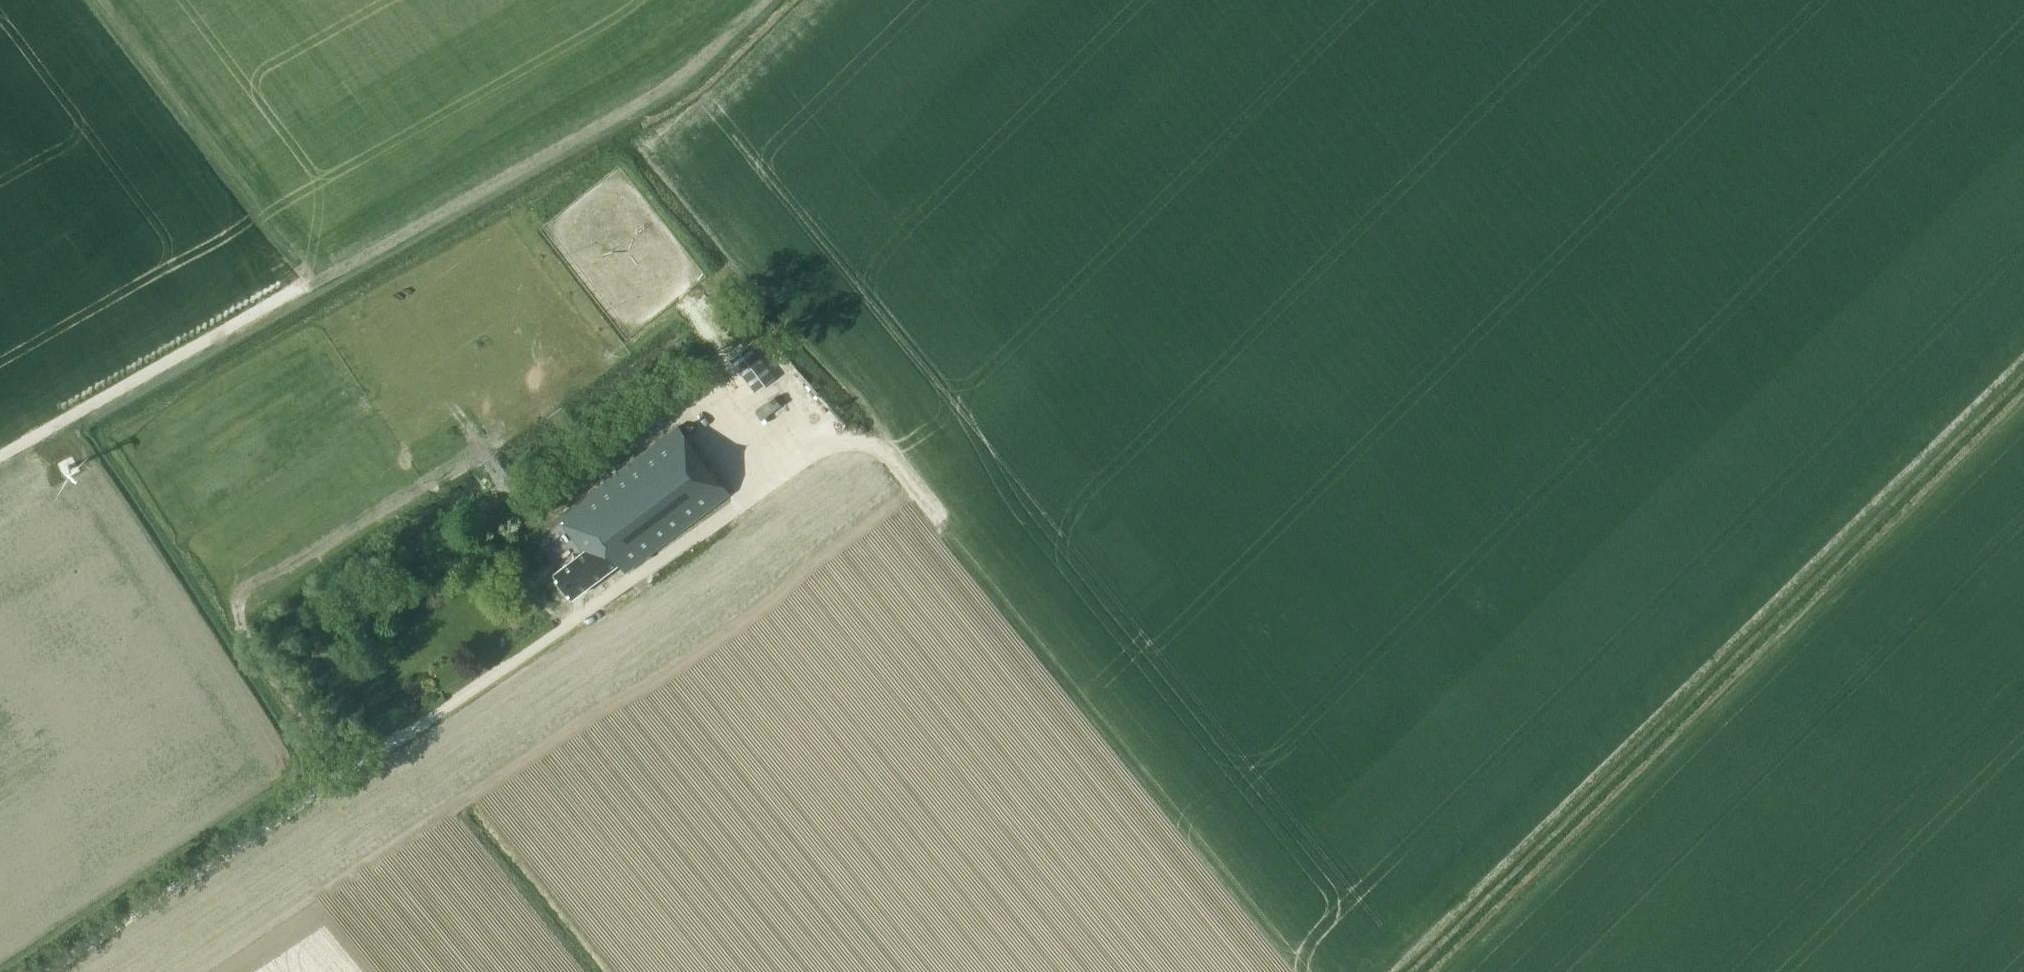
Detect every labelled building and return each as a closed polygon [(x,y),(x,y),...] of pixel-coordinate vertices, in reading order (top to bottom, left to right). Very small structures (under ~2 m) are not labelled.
[(729,493),(678,426),(558,517),(584,550),(554,573),(572,597),(619,562),(626,572),(729,493)]
